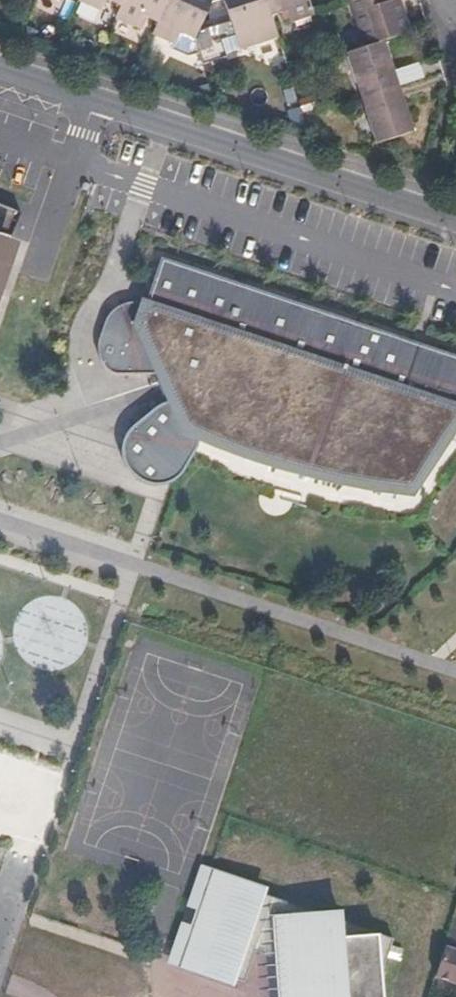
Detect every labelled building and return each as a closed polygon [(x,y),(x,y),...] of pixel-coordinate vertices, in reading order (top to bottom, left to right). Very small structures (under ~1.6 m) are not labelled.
[(101,10),(105,0),(80,0),(101,10)] [(168,0),(123,0),(121,5),(116,17),(138,27),(143,15),(158,21),(168,0)] [(197,38),(212,0),(168,0),(158,21),(153,34),(175,43),(174,47),(191,53),(200,47),(197,38)] [(272,16),(267,0),(223,0),(241,51),(280,38),(272,16)] [(310,0),(267,0),(272,16),(286,12),(291,24),(315,16),(310,0)] [(400,0),(353,0),(368,45),(386,40),(410,32),(400,0)] [(425,77),(421,62),(395,70),(386,40),(368,45),(349,52),(364,97),(400,86),(425,77)] [(414,132),(400,86),(364,97),(378,142),(414,132)] [(11,236),(22,212),(0,204),(0,232),(11,236)] [(410,340),(244,284),(162,257),(146,305),(141,302),(127,301),(116,307),(106,321),(100,336),(99,349),(106,366),(122,372),(162,372),(164,376),(157,378),(164,396),(172,393),(175,399),(164,402),(157,406),(136,423),(128,433),(124,444),(124,454),(128,464),(138,475),(148,480),(159,482),(170,480),(178,475),(183,469),(195,449),(200,432),(219,441),(254,454),(293,465),(343,478),(409,488),(455,417),(455,355),(410,340)] [(381,976),(392,939),(207,875),(178,961),(243,983),(255,948),(274,954),(276,991),(287,991),(288,996),(383,996),(381,976)] [(455,912),(435,972),(455,978),(455,912)]
